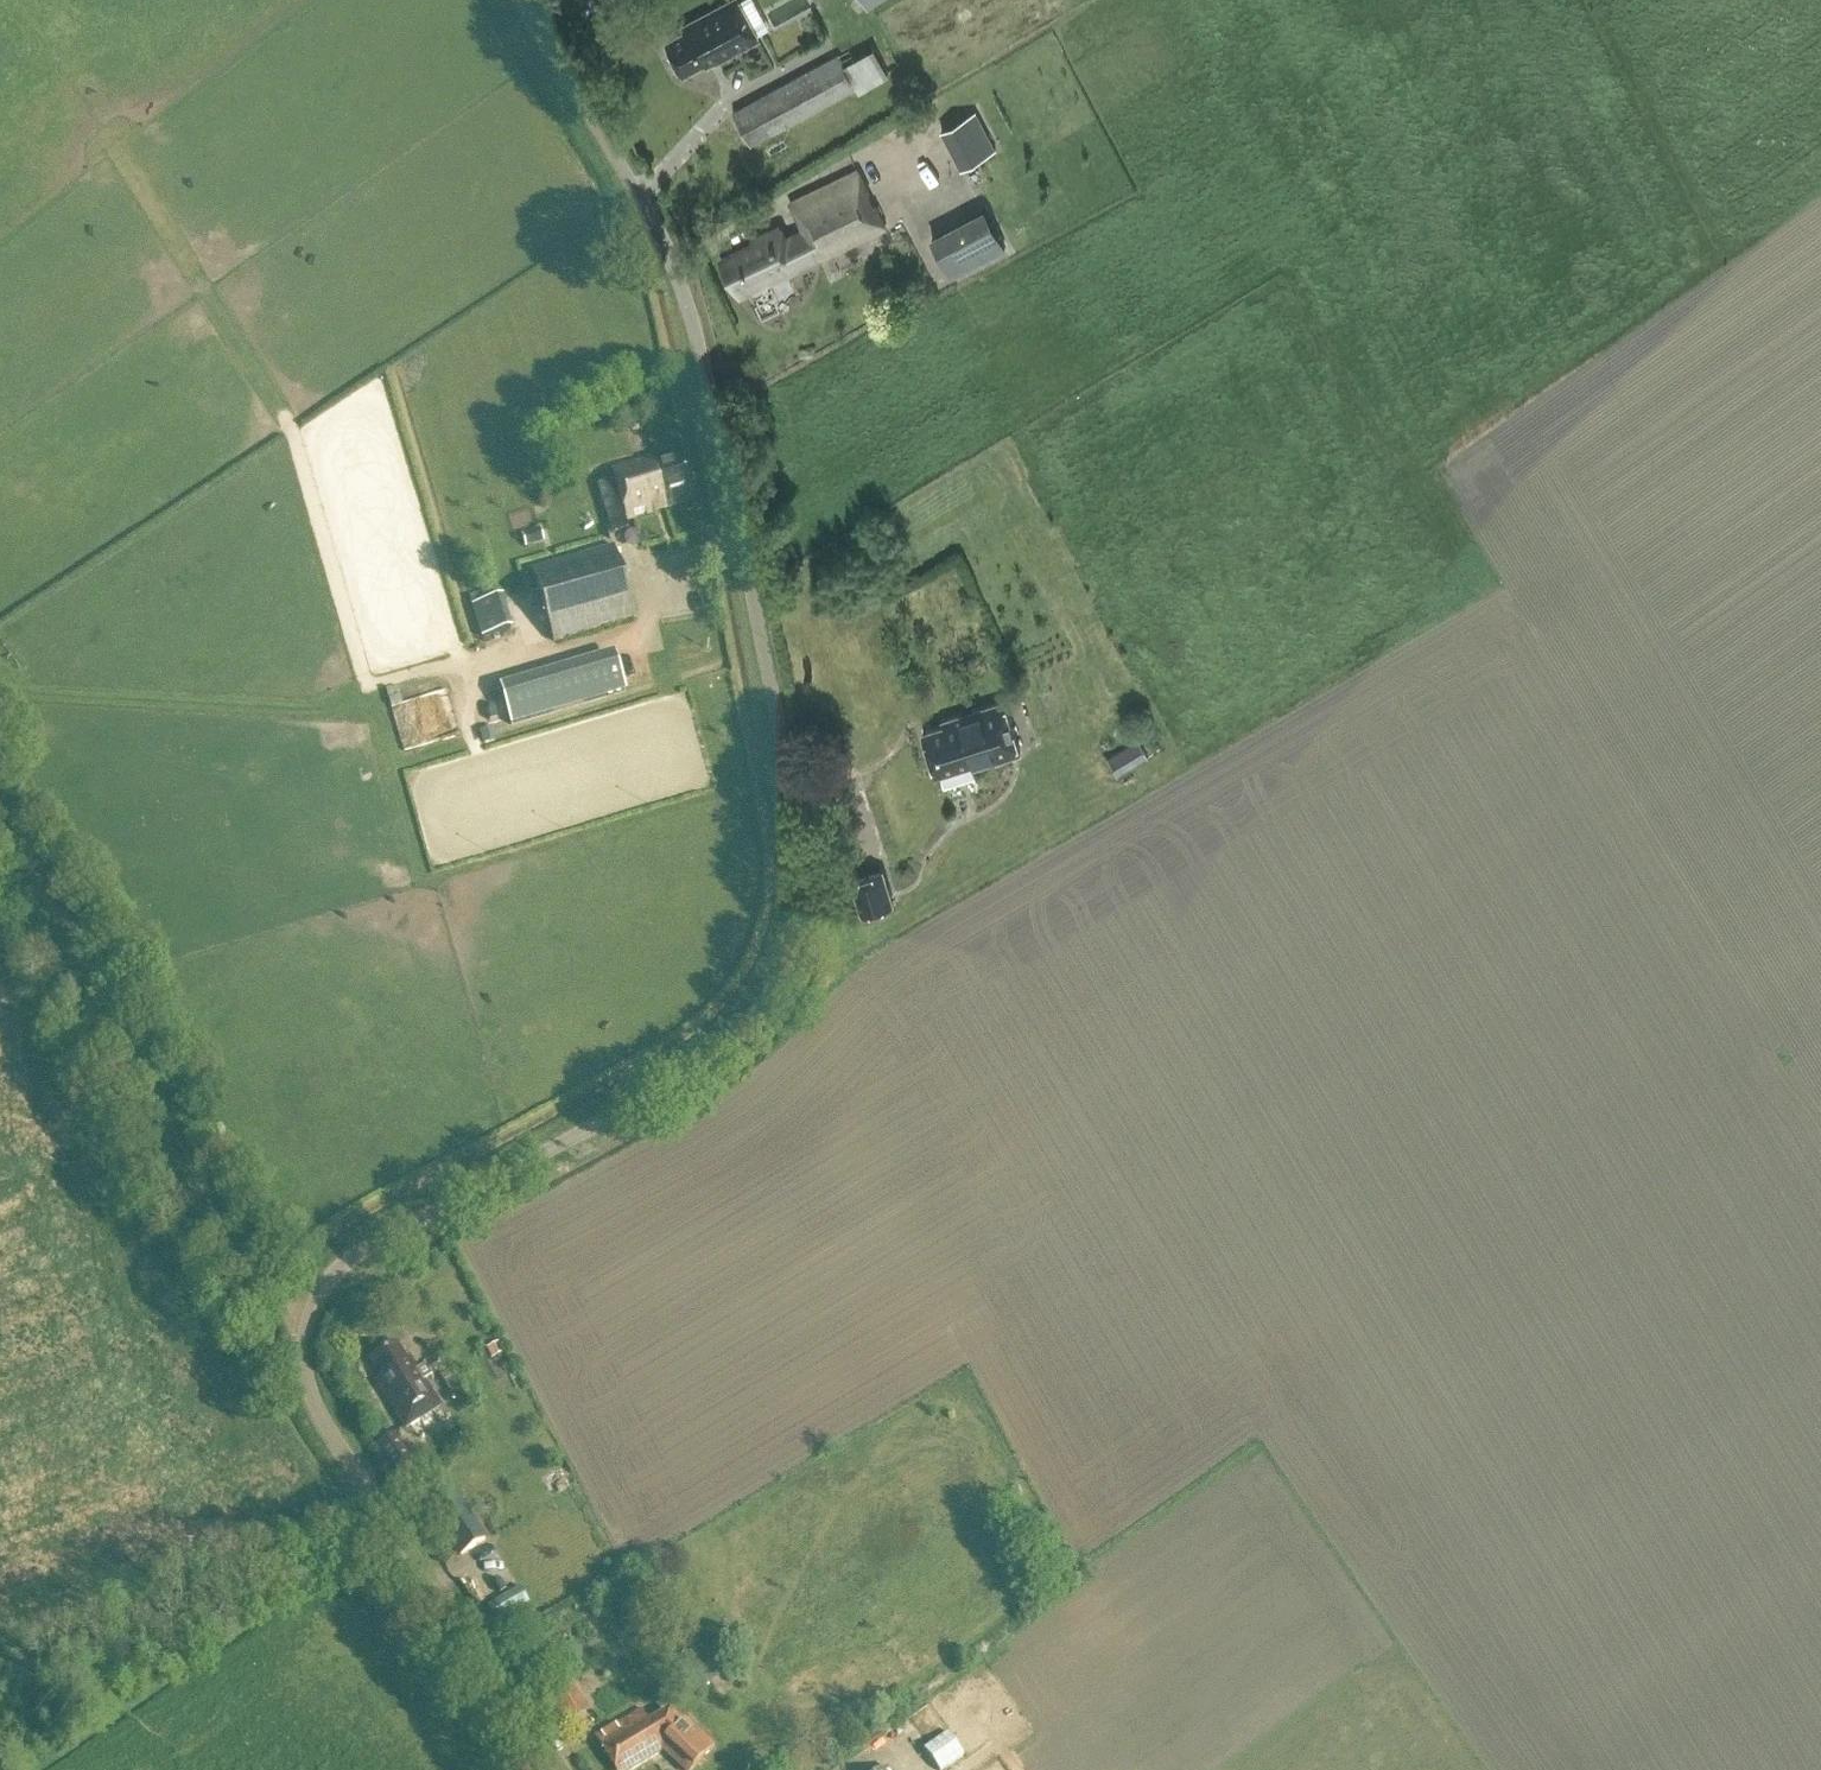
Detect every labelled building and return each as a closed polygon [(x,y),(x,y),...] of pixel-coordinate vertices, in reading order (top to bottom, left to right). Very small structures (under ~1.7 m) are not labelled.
[(668,41),(685,72),(706,61),(708,66),(759,39),(757,35),(769,29),(754,0),(740,0),(738,1),(738,0),(733,0),(683,27),(686,31),(668,41)] [(882,0),(862,0),(868,9),(882,0)] [(752,144),(856,88),(838,54),(734,111),(752,144)] [(952,127),(973,167),(1006,149),(985,109),(952,127)] [(859,171),(843,179),(791,203),(811,244),(793,253),(784,232),(724,260),(742,299),(763,289),(762,287),(886,228),(859,171)] [(945,230),(964,274),(1021,248),(1002,205),(945,230)] [(626,520),(693,502),(681,454),(614,472),(626,520)] [(522,536),(521,537),(525,550),(542,545),(538,531),(522,536)] [(614,547),(532,572),(553,644),(635,620),(614,547)] [(494,592),(477,596),(488,638),(521,630),(513,597),(496,601),(494,592)] [(614,657),(499,691),(510,729),(525,724),(625,694),(618,671),(614,657)] [(926,730),(938,773),(975,762),(977,766),(1019,751),(1005,702),(974,711),(975,713),(962,717),(962,715),(945,720),(946,724),(926,730)] [(1124,771),(1158,759),(1151,738),(1117,750),(1124,771)] [(883,873),(853,883),(863,914),(893,905),(883,873)] [(483,1351),(489,1362),(504,1354),(498,1343),(483,1351)] [(375,1383),(399,1421),(405,1431),(439,1410),(410,1362),(405,1364),(394,1346),(369,1362),(380,1380),(375,1383)] [(424,1367),(430,1378),(442,1371),(436,1361),(424,1367)] [(394,1435),(377,1446),(396,1476),(413,1465),(394,1435)] [(414,1501),(452,1562),(475,1549),(483,1544),(445,1482),(414,1501)] [(592,1711),(570,1678),(545,1694),(567,1728),(592,1711)] [(661,1753),(680,1769),(690,1769),(711,1747),(692,1729),(687,1733),(665,1711),(645,1723),(637,1710),(592,1738),(612,1769),(633,1769),(661,1753)] [(904,1748),(872,1769),(920,1769),(904,1748)]
